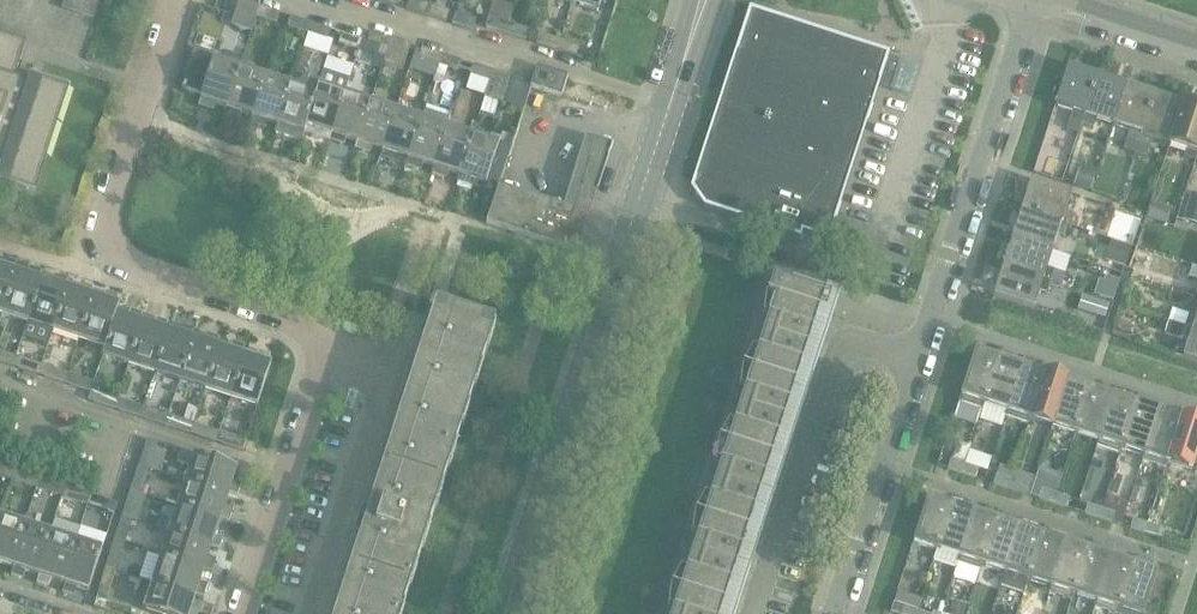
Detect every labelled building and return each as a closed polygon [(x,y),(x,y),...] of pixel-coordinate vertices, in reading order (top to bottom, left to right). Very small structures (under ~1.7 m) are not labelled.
[(98,0),(65,0),(63,9),(92,19),(98,0)] [(256,18),(260,7),(239,0),(232,25),(252,31),(256,18)] [(425,16),(428,6),(409,0),(406,10),(425,16)] [(601,0),(572,0),(571,3),(597,11),(601,0)] [(508,25),(514,8),(494,1),(485,28),(505,34),(508,25)] [(220,28),(220,5),(200,6),(200,28),(220,28)] [(692,185),(707,202),(827,240),(876,91),(889,50),(862,41),(860,47),(838,39),(835,47),(764,23),(768,11),(751,5),(692,185)] [(445,22),(448,13),(428,6),(425,16),(445,22)] [(275,24),(279,13),(260,7),(256,18),(275,24)] [(471,31),(474,21),(453,15),(450,25),(471,31)] [(307,34),(311,24),(290,17),(286,27),(307,34)] [(327,41),(330,30),(311,24),(307,34),(327,41)] [(524,41),(527,31),(508,25),(505,34),(524,41)] [(387,49),(390,38),(369,31),(366,42),(387,49)] [(68,86),(31,74),(27,81),(14,77),(25,42),(0,34),(0,163),(1,163),(0,166),(0,183),(33,194),(68,86)] [(358,50),(361,40),(341,34),(337,44),(358,50)] [(556,50),(558,41),(539,35),(536,44),(556,50)] [(400,72),(408,50),(410,44),(390,38),(387,49),(376,83),(377,83),(372,97),(377,99),(382,85),(388,68),(400,72)] [(576,57),(579,48),(558,41),(556,50),(576,57)] [(442,55),(422,48),(418,59),(438,66),(442,55)] [(457,72),(461,61),(442,55),(438,66),(457,72)] [(223,117),(239,68),(212,60),(196,107),(212,112),(215,105),(225,109),(223,116),(223,117)] [(490,82),(493,71),(473,64),(469,75),(490,82)] [(560,98),(567,77),(536,67),(530,87),(560,98)] [(249,125),(264,77),(239,68),(223,117),(230,119),(233,111),(251,117),(248,124),(249,125)] [(1082,124),(1096,77),(1067,68),(1054,107),(1071,113),(1066,130),(1078,134),(1082,124)] [(414,83),(418,72),(411,70),(408,81),(414,83)] [(523,110),(530,87),(511,81),(512,78),(493,71),(490,82),(482,106),(479,105),(476,113),(479,114),(480,112),(489,114),(492,103),(498,105),(499,103),(523,110)] [(300,141),(303,134),(323,72),(322,72),(319,81),(309,78),(305,90),(290,85),(275,133),(300,141)] [(328,142),(348,81),(323,72),(303,134),(318,139),(328,142)] [(290,85),(265,77),(264,77),(249,125),(257,127),(259,120),(276,126),(274,133),(275,133),(290,85)] [(1113,126),(1125,87),(1096,77),(1082,124),(1092,127),(1095,120),(1113,126)] [(354,150),(370,102),(347,94),(351,82),(348,81),(328,142),(337,145),(339,138),(355,143),(353,150),(354,150)] [(450,121),(463,82),(460,81),(447,120),(450,121)] [(452,122),(465,83),(463,82),(450,121),(452,122)] [(1135,154),(1154,96),(1125,87),(1113,126),(1129,131),(1126,139),(1129,140),(1126,151),(1135,154)] [(1170,145),(1183,105),(1154,96),(1135,154),(1144,157),(1147,146),(1149,146),(1152,139),(1170,145)] [(380,159),(395,110),(370,102),(354,150),(362,153),(364,146),(381,151),(379,158),(380,159)] [(1196,154),(1196,110),(1183,105),(1170,145),(1185,150),(1183,157),(1195,161),(1196,154)] [(406,167),(421,119),(395,110),(380,159),(392,163),(394,155),(407,160),(405,167),(406,167)] [(430,175),(447,127),(446,127),(448,122),(440,120),(438,124),(421,119),(406,167),(413,170),(416,162),(432,168),(430,175)] [(457,184),(473,136),(447,127),(430,175),(438,178),(441,170),(459,176),(456,184),(457,184)] [(568,189),(565,200),(594,210),(597,199),(617,141),(587,132),(568,189)] [(498,185),(512,141),(500,137),(498,144),(473,136),(457,184),(471,189),(473,181),(484,184),(485,181),(498,185)] [(1120,175),(1122,169),(1110,165),(1108,172),(1120,175)] [(1091,184),(1093,175),(1082,171),(1079,180),(1091,184)] [(1070,194),(1030,181),(1021,210),(1068,225),(1071,215),(1064,212),(1070,194)] [(570,252),(583,215),(497,187),(485,224),(570,252)] [(1193,191),(1185,217),(1196,221),(1196,192),(1193,191)] [(1167,225),(1172,210),(1153,204),(1148,218),(1167,225)] [(1068,225),(1021,210),(1011,239),(1052,252),(1057,236),(1064,238),(1068,225)] [(1052,252),(1011,239),(1002,267),(1049,283),(1053,272),(1046,270),(1052,252)] [(1107,260),(1129,265),(1134,244),(1112,239),(1107,260)] [(15,273),(12,272),(15,264),(7,261),(2,263),(1,268),(0,268),(0,314),(1,315),(15,273)] [(1192,266),(1188,279),(1196,281),(1196,267),(1192,266)] [(1049,283),(1002,267),(992,296),(1033,310),(1039,293),(1045,295),(1049,283)] [(27,323),(41,281),(38,280),(40,272),(32,269),(27,271),(26,276),(15,273),(1,315),(27,323)] [(53,331),(67,290),(63,289),(66,280),(57,278),(53,280),(51,284),(41,281),(27,323),(53,331)] [(1103,283),(1099,298),(1112,302),(1119,282),(1105,278),(1103,283)] [(824,298),(772,281),(767,299),(773,301),(671,613),(721,613),(824,298)] [(79,340),(92,298),(89,297),(92,289),(84,286),(79,289),(77,293),(67,290),(53,331),(79,340)] [(104,348),(116,314),(118,307),(115,305),(117,297),(109,295),(104,297),(103,302),(92,298),(79,340),(104,348)] [(1195,318),(1188,316),(1188,314),(1172,308),(1167,322),(1196,332),(1196,312),(1195,318)] [(492,328),(440,311),(434,309),(370,506),(362,504),(353,530),(362,533),(335,613),(400,613),(492,328)] [(128,365),(142,323),(139,322),(142,314),(134,311),(129,314),(127,318),(116,314),(104,348),(102,357),(128,365)] [(153,373),(168,332),(164,331),(167,322),(159,320),(154,322),(153,327),(142,323),(128,365),(153,373)] [(1167,322),(1164,334),(1187,341),(1182,359),(1196,364),(1196,332),(1167,322)] [(180,382),(193,340),(189,339),(192,331),(184,328),(179,330),(177,335),(168,332),(153,373),(180,382)] [(205,390),(218,348),(215,347),(218,339),(209,336),(205,338),(203,343),(193,340),(180,382),(205,390)] [(231,399),(245,357),(241,356),(243,347),(235,345),(230,347),(229,351),(218,348),(205,390),(231,399)] [(983,405),(998,358),(975,351),(960,398),(983,405)] [(16,357),(0,352),(0,363),(12,367),(16,357)] [(256,407),(270,365),(266,364),(268,356),(261,353),(258,361),(245,357),(231,399),(256,407)] [(38,376),(41,366),(16,357),(12,367),(38,376)] [(1006,413),(1021,366),(998,358),(983,405),(1006,413)] [(64,384),(67,374),(41,366),(38,376),(64,384)] [(1029,420),(1045,373),(1021,366),(1006,413),(1029,420)] [(1052,428),(1067,381),(1045,373),(1029,420),(1052,428)] [(90,390),(93,382),(67,374),(64,384),(90,392),(90,390)] [(1075,435),(1090,388),(1067,381),(1052,428),(1075,435)] [(1098,443),(1113,396),(1090,388),(1075,435),(1098,443)] [(114,410),(117,399),(90,390),(90,392),(87,401),(114,410)] [(1120,450),(1136,403),(1113,396),(1098,443),(1096,448),(1118,456),(1120,450)] [(139,418),(143,407),(117,399),(114,410),(139,418)] [(1143,458),(1159,411),(1136,403),(1120,450),(1143,458)] [(165,426),(168,415),(143,407),(139,418),(165,426)] [(1166,465),(1181,418),(1159,411),(1143,458),(1166,465)] [(190,434),(193,424),(168,415),(165,426),(190,434)] [(1196,450),(1196,423),(1181,418),(1166,465),(1189,473),(1196,450)] [(217,443),(221,433),(193,424),(190,434),(217,443)] [(242,451),(246,441),(221,433),(217,443),(242,451)] [(149,471),(158,444),(147,440),(138,467),(149,471)] [(231,481),(235,470),(193,456),(184,483),(227,496),(228,493),(236,496),(239,488),(236,483),(231,481)] [(961,474),(964,465),(951,460),(948,470),(961,474)] [(14,470),(0,465),(0,478),(11,481),(14,470)] [(975,479),(978,469),(964,465),(961,474),(975,479)] [(141,496),(149,471),(138,467),(130,493),(141,496)] [(36,489),(40,479),(14,470),(11,481),(36,489)] [(1007,489),(1010,480),(996,475),(993,484),(1007,489)] [(61,497),(64,487),(40,479),(36,489),(61,497)] [(1021,493),(1024,484),(1010,480),(1007,489),(1021,493)] [(223,510),(227,496),(184,483),(176,508),(219,522),(220,519),(228,522),(231,513),(223,510)] [(87,506),(91,496),(64,487),(61,497),(87,506)] [(1053,504),(1055,494),(1042,490),(1039,499),(1053,504)] [(132,521),(141,496),(130,493),(122,518),(132,521)] [(1066,508),(1069,499),(1055,494),(1053,504),(1066,508)] [(113,514),(116,504),(91,496),(87,506),(113,514)] [(936,551),(951,505),(928,497),(913,543),(936,551)] [(959,558),(974,512),(951,505),(936,551),(959,558)] [(1098,519),(1101,509),(1087,505),(1084,514),(1098,519)] [(215,531),(218,523),(219,522),(176,508),(168,533),(211,546),(219,549),(222,538),(222,533),(215,531)] [(1112,523),(1115,514),(1101,509),(1098,519),(1112,523)] [(983,566),(999,520),(974,512),(959,558),(957,564),(982,572),(983,566)] [(24,525),(0,517),(0,564),(10,567),(24,525)] [(124,547),(132,521),(122,518),(113,544),(124,547)] [(1004,573),(1019,527),(999,520),(983,566),(1004,573)] [(1144,533),(1147,524),(1133,520),(1130,529),(1144,533)] [(1158,538),(1161,529),(1147,524),(1144,533),(1158,538)] [(35,575),(48,533),(24,525),(10,567),(12,568),(10,577),(18,579),(23,577),(24,572),(35,575)] [(1027,580),(1042,534),(1019,527),(1004,573),(1005,573),(1000,587),(1024,594),(1028,581),(1027,580)] [(61,584),(75,542),(48,533),(35,575),(39,577),(36,585),(45,587),(49,585),(51,581),(61,584)] [(207,558),(211,546),(168,533),(160,559),(202,573),(203,570),(211,573),(213,564),(211,560),(207,558)] [(1050,588),(1065,542),(1042,534),(1027,580),(1028,581),(1050,588)] [(87,592),(101,551),(75,542),(61,584),(63,585),(61,593),(70,596),(73,588),(87,592)] [(1072,595),(1087,549),(1065,542),(1050,588),(1049,593),(1072,601),(1074,596),(1072,595)] [(116,573),(124,548),(124,547),(113,544),(105,569),(116,573)] [(1095,602),(1110,556),(1087,549),(1072,595),(1074,596),(1095,602)] [(1133,564),(1110,556),(1095,602),(1097,603),(1095,608),(1112,613),(1118,613),(1119,610),(1118,610),(1133,564)] [(198,583),(201,574),(202,573),(160,559),(151,584),(194,598),(195,595),(203,598),(207,586),(198,583)] [(1157,572),(1133,564),(1118,610),(1119,610),(1131,613),(1144,613),(1157,572)] [(107,599),(115,574),(116,573),(105,569),(97,595),(107,599)] [(193,600),(194,598),(151,584),(143,611),(153,613),(194,613),(189,612),(193,600)]
